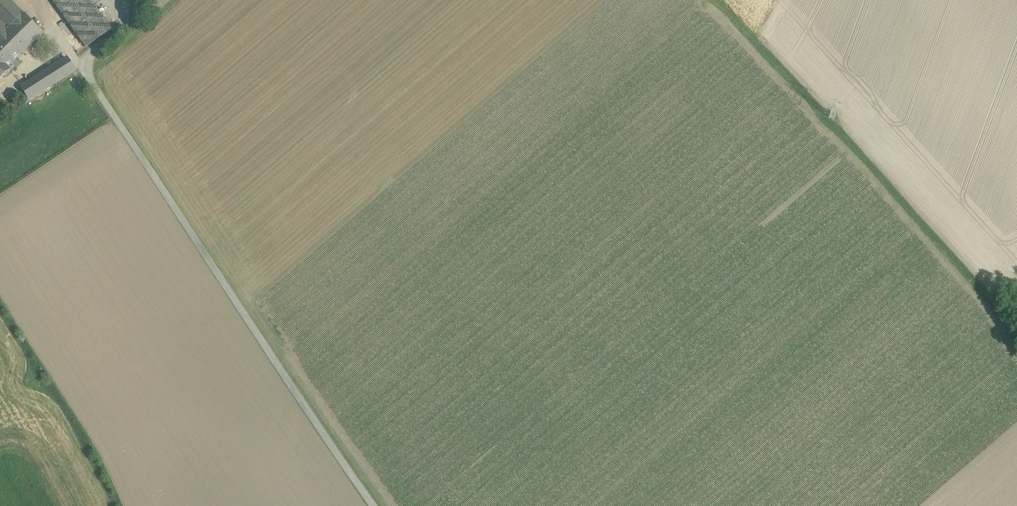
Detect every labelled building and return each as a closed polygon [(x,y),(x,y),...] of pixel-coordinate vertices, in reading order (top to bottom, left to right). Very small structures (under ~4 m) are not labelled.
[(11,0),(0,0),(0,47),(14,61),(43,32),(11,0)] [(90,0),(53,0),(87,47),(111,29),(90,0)] [(0,47),(0,80),(10,70),(7,68),(14,61),(0,47)] [(67,58),(38,77),(46,89),(75,70),(67,58)] [(38,77),(23,87),(30,99),(46,89),(38,77)]
